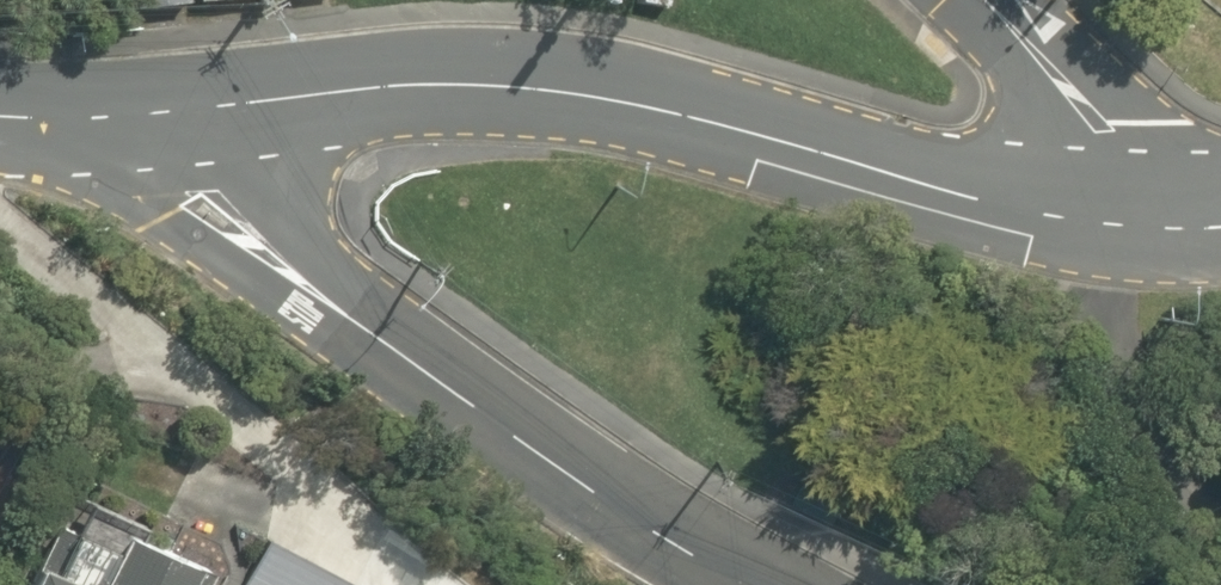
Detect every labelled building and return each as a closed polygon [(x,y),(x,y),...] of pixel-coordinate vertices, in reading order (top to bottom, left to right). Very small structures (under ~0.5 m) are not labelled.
[(30,584),(254,584),(256,582),(75,493),(30,584)]
